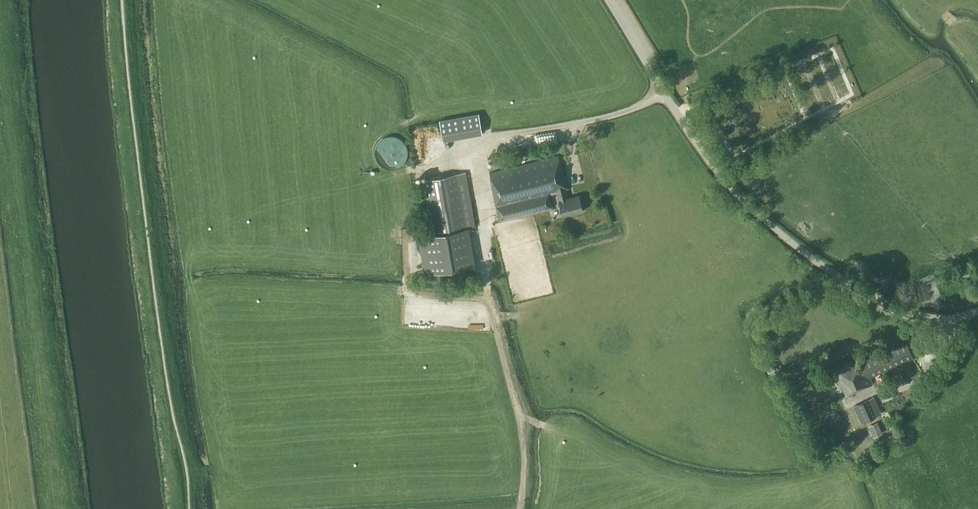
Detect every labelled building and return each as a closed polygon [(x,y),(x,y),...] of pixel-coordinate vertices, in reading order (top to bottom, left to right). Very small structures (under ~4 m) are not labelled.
[(440,118),(444,139),(484,131),(480,111),(440,118)] [(392,159),(405,159),(405,143),(393,143),(392,159)] [(568,190),(559,155),(489,173),(499,221),(533,213),(552,208),(549,194),(557,192),(563,215),(583,210),(579,195),(568,197),(566,190),(568,190)] [(475,225),(466,171),(423,179),(432,233),(469,227),(475,225)] [(476,264),(469,227),(432,233),(418,235),(424,273),(476,264)] [(870,377),(913,357),(906,342),(863,362),(861,359),(853,363),(849,352),(826,363),(831,374),(828,375),(832,383),(839,380),(846,395),(873,383),(870,377)] [(877,415),(870,399),(857,404),(864,420),(877,415)] [(869,425),(875,436),(885,431),(879,420),(869,425)]
